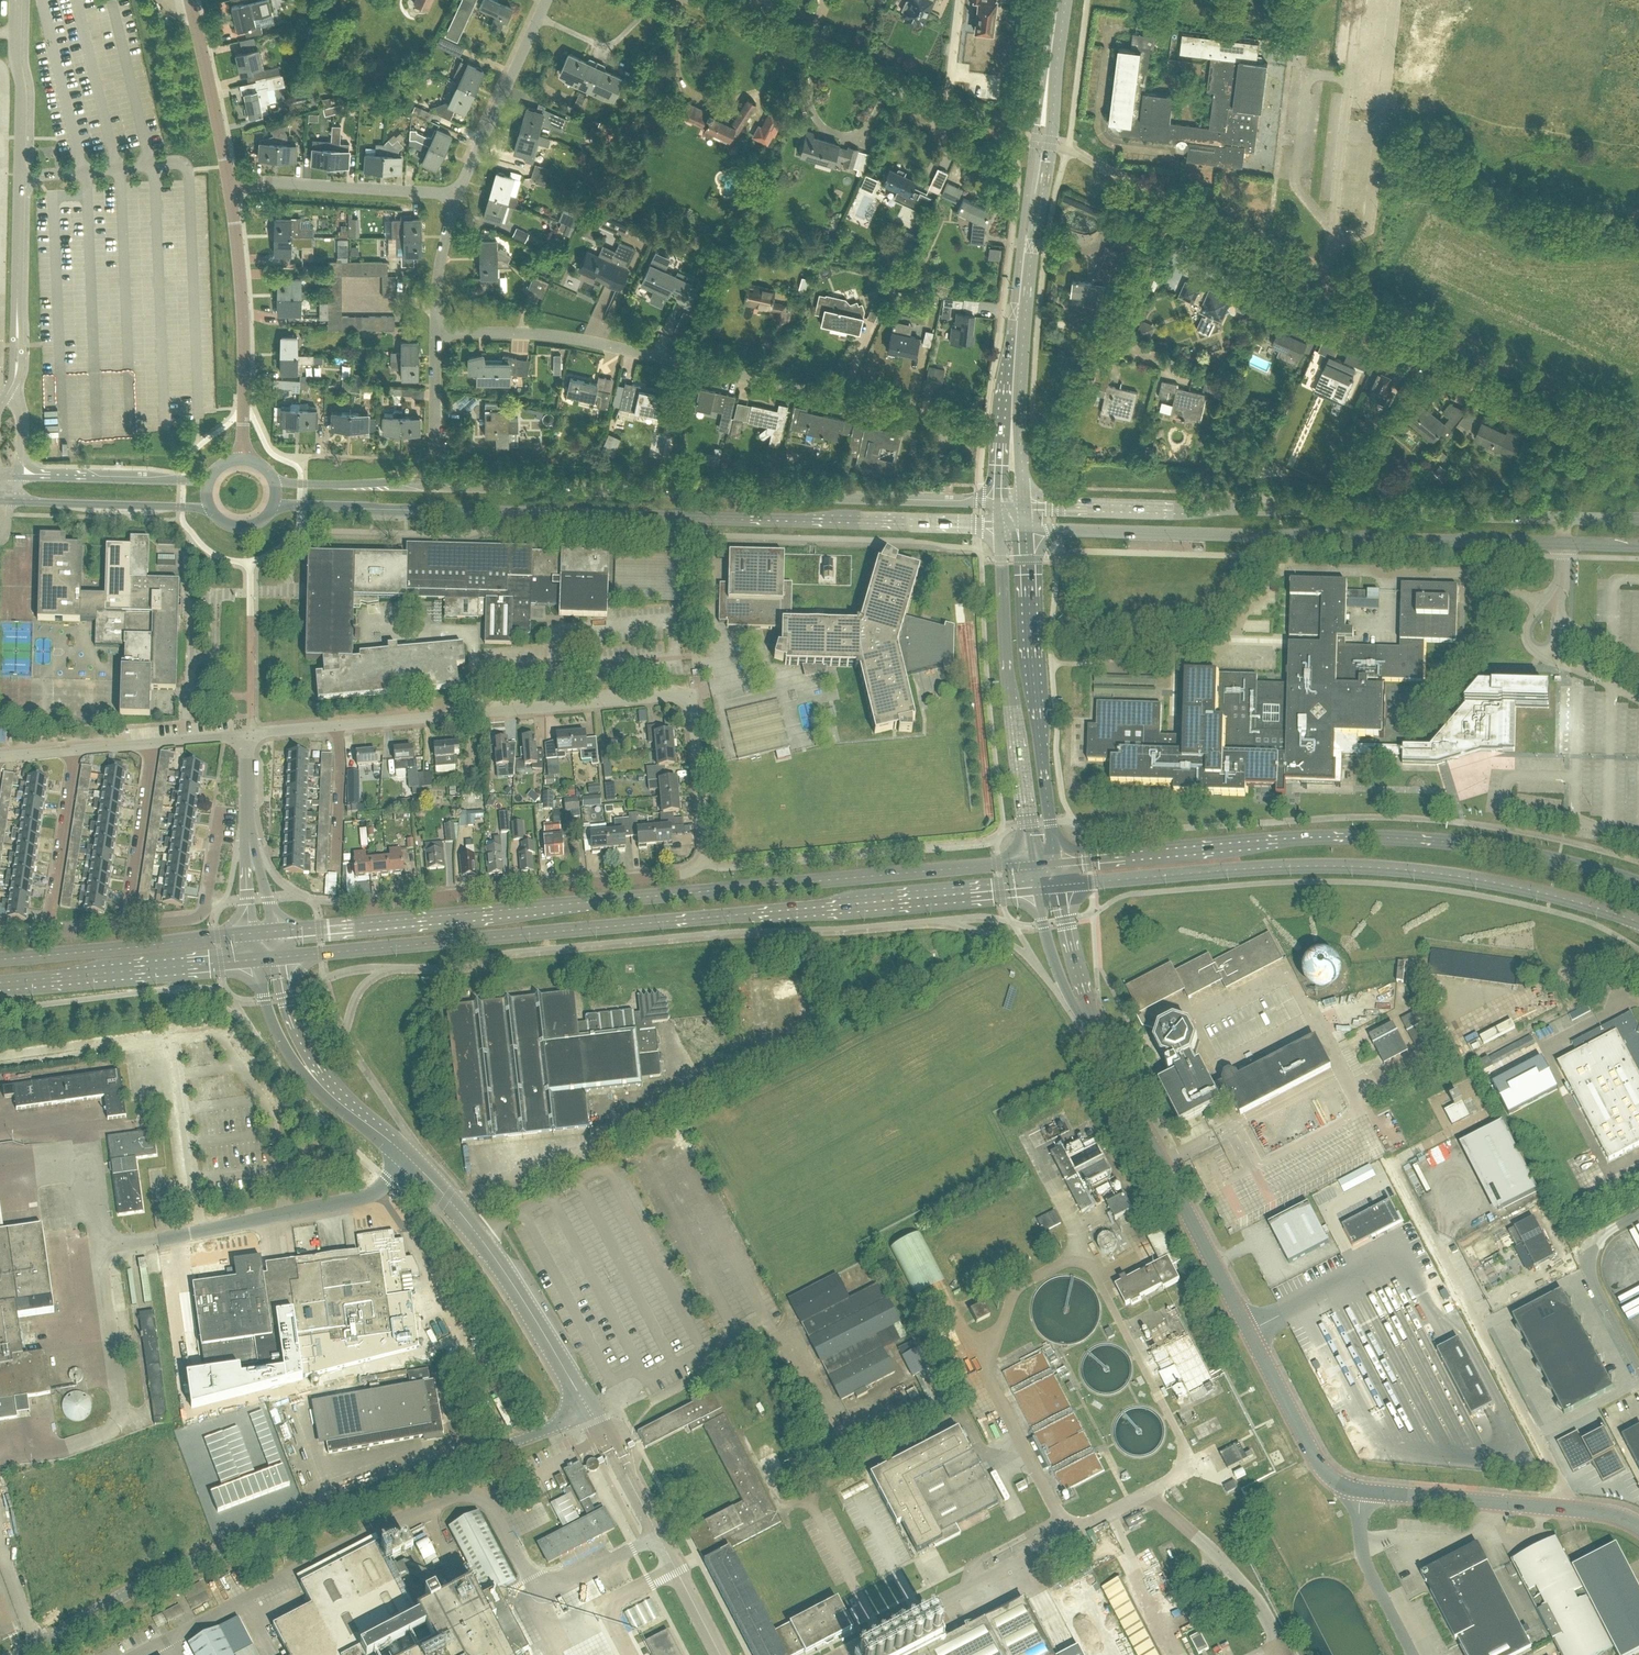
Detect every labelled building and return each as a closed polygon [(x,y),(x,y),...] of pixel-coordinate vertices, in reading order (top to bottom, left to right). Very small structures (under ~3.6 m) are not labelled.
[(248,2),(232,5),(237,29),(256,25),(257,32),(263,31),(259,14),(272,11),(269,0),(247,0),(248,2)] [(414,3),(428,9),(432,0),(415,0),(414,3)] [(445,35),(457,41),(476,0),(461,0),(445,35)] [(496,0),(482,0),(480,4),(496,11),(490,26),(499,30),(504,16),(506,17),(511,7),(496,0)] [(913,0),(910,0),(905,0),(901,10),(908,13),(905,20),(913,24),(915,20),(922,23),(929,9),(926,8),(930,0),(913,0)] [(995,0),(977,0),(978,0),(976,22),(975,30),(991,32),(995,0)] [(872,30),(866,35),(869,40),(876,34),(872,30)] [(1133,33),(1132,43),(1154,46),(1156,35),(1133,33)] [(1183,139),(1185,139),(1189,140),(1187,160),(1242,167),(1244,150),(1254,152),(1259,110),(1262,110),(1268,63),(1262,62),(1262,61),(1259,56),(1258,56),(1259,43),(1183,33),(1180,53),(1211,57),(1207,90),(1214,91),(1210,127),(1185,124),(1183,139)] [(252,50),(251,45),(256,44),(254,36),(240,40),(243,52),(236,53),(240,73),(258,69),(260,77),(282,72),(280,65),(264,69),(263,65),(262,65),(261,63),(263,61),(263,58),(262,54),(261,52),(259,51),(258,48),(252,50)] [(461,53),(464,46),(451,40),(448,47),(461,53)] [(1183,139),(1185,124),(1170,122),(1173,95),(1145,91),(1151,48),(1141,47),(1140,50),(1119,47),(1110,121),(1116,122),(1116,125),(1118,128),(1121,128),(1120,135),(1176,142),(1177,138),(1181,139),(1183,139)] [(585,87),(597,60),(591,58),(589,62),(569,53),(562,68),(570,72),(566,79),(581,86),(581,85),(585,87)] [(597,60),(585,87),(589,89),(604,96),(607,89),(615,92),(622,77),(602,68),(604,64),(597,60)] [(455,82),(473,90),(482,70),(467,62),(460,78),(458,77),(455,82)] [(262,114),(262,113),(268,112),(266,102),(272,101),(275,97),(273,87),(285,85),(283,74),(266,78),(253,81),(255,91),(245,93),(247,106),(244,107),(245,116),(259,113),(260,114),(262,114)] [(463,111),(473,90),(455,82),(453,87),(455,88),(448,103),(444,101),(434,105),(437,112),(449,118),(454,107),(463,111)] [(576,99),(583,102),(586,93),(580,90),(576,99)] [(386,106),(389,100),(381,97),(378,103),(386,106)] [(736,133),(755,102),(748,97),(731,124),(714,116),(714,113),(709,111),(709,112),(687,102),(682,114),(704,125),(702,130),(711,135),(713,131),(730,138),(733,131),(736,133)] [(579,110),(583,102),(576,99),(573,107),(579,110)] [(389,100),(386,106),(395,111),(398,105),(389,100)] [(527,107),(520,129),(539,134),(541,129),(539,128),(540,123),(552,126),(558,128),(561,116),(566,118),(567,117),(545,108),(545,105),(538,102),(536,110),(527,107)] [(331,112),(342,109),(341,103),(329,106),(331,112)] [(431,119),(434,113),(416,105),(413,111),(431,119)] [(773,133),(780,118),(768,113),(761,128),(773,133)] [(288,123),(286,118),(277,120),(279,126),(278,134),(277,158),(295,159),(296,144),(286,143),(288,123)] [(270,128),(279,126),(277,120),(268,122),(270,128)] [(329,164),(332,125),(331,142),(313,141),(311,163),(329,164)] [(332,125),(329,164),(348,165),(349,143),(339,142),(341,125),(332,125)] [(589,133),(610,143),(614,134),(593,125),(589,133)] [(416,138),(429,145),(443,151),(451,135),(436,128),(432,139),(416,131),(416,130),(410,129),(410,138),(413,138),(416,138)] [(537,140),(539,134),(520,129),(514,151),(530,156),(535,139),(537,140)] [(837,148),(838,144),(813,137),(813,132),(806,130),(802,144),(800,144),(798,153),(800,153),(815,158),(815,156),(826,159),(826,161),(832,163),(834,156),(845,159),(843,164),(852,167),(858,148),(848,145),(847,150),(837,148)] [(260,140),(258,157),(277,158),(278,134),(260,140)] [(384,143),(382,169),(400,171),(402,155),(397,155),(398,148),(402,145),(397,138),(391,142),(387,138),(383,141),(384,143)] [(382,169),(384,143),(377,142),(377,148),(375,148),(375,153),(365,152),(364,168),(382,169)] [(435,167),(443,151),(429,145),(421,161),(435,167)] [(533,170),(547,174),(549,167),(535,163),(533,170)] [(917,199),(910,195),(917,180),(904,174),(906,169),(905,169),(904,171),(898,168),(898,167),(897,167),(896,170),(888,167),(882,181),(901,190),(895,201),(893,200),(893,201),(919,213),(927,197),(930,198),(931,198),(920,193),(917,199)] [(545,180),(547,174),(533,170),(531,176),(545,180)] [(496,172),(490,194),(509,199),(510,193),(508,193),(513,177),(519,178),(520,173),(510,171),(509,176),(496,172)] [(941,194),(949,198),(955,185),(947,181),(941,194)] [(507,205),(509,199),(490,194),(483,216),(500,221),(505,204),(507,205)] [(983,244),(987,217),(986,217),(989,209),(963,197),(957,210),(972,217),(969,242),(983,244)] [(574,226),(579,214),(573,212),(568,224),(574,226)] [(396,236),(420,236),(420,218),(411,218),(411,215),(402,215),(402,216),(403,216),(403,218),(392,218),(392,231),(396,231),(396,236)] [(275,235),(300,235),(313,235),(313,226),(300,226),(300,217),(275,217),(275,235)] [(529,233),(516,227),(512,235),(525,241),(529,233)] [(313,235),(300,235),(275,235),(275,253),(291,253),(291,243),(302,243),(302,244),(313,244),(313,235)] [(420,236),(396,236),(396,237),(396,255),(401,255),(401,265),(413,265),(413,255),(420,255),(420,236)] [(502,258),(508,261),(510,256),(499,250),(496,250),(496,240),(480,240),(480,259),(502,258)] [(618,286),(635,249),(619,242),(610,262),(588,252),(581,269),(618,286)] [(1122,254),(1122,252),(1105,245),(1105,246),(1106,246),(1101,256),(1106,258),(1095,282),(1080,280),(1081,279),(1078,279),(1078,280),(1074,280),(1074,279),(1073,279),(1071,294),(1072,294),(1073,293),(1085,295),(1084,304),(1096,305),(1098,297),(1099,298),(1099,296),(1104,297),(1105,294),(1109,294),(1110,285),(1108,282),(1121,253),(1122,254)] [(665,295),(667,296),(672,285),(686,292),(692,279),(673,269),(671,273),(664,270),(670,256),(656,250),(641,284),(654,290),(650,299),(661,304),(665,295)] [(502,258),(480,259),(481,277),(486,277),(486,286),(499,285),(499,276),(497,276),(496,267),(502,267),(502,265),(508,265),(507,261),(508,261),(502,258)] [(348,274),(348,260),(328,260),(328,267),(341,268),(341,275),(342,274),(348,274)] [(382,282),(396,282),(396,275),(387,275),(387,261),(375,260),(375,275),(382,275),(382,282)] [(342,281),(342,274),(341,275),(341,268),(328,267),(328,281),(342,281)] [(542,296),(549,281),(533,274),(527,290),(542,296)] [(300,294),(300,295),(308,295),(308,291),(301,290),(301,277),(278,276),(278,294),(300,294)] [(805,290),(808,278),(802,276),(799,289),(805,290)] [(1208,293),(1207,292),(1200,288),(1200,287),(1185,280),(1179,295),(1194,302),(1194,301),(1203,305),(1202,306),(1204,307),(1203,310),(1207,312),(1205,316),(1201,315),(1196,327),(1212,334),(1217,322),(1213,320),(1215,316),(1219,318),(1223,310),(1225,311),(1230,309),(1228,305),(1226,303),(1229,296),(1224,293),(1222,289),(1218,291),(1213,288),(1211,292),(1208,293)] [(771,302),(774,289),(748,283),(744,301),(755,304),(755,301),(764,303),(763,307),(777,310),(776,320),(784,321),(785,305),(771,302)] [(300,313),(300,295),(300,294),(278,294),(278,313),(300,313)] [(826,296),(819,294),(815,312),(822,314),(820,323),(859,332),(864,310),(861,304),(857,306),(855,301),(848,304),(846,299),(827,294),(826,296)] [(883,309),(887,299),(877,295),(867,318),(874,321),(880,308),(883,309)] [(963,300),(943,298),(942,305),(963,307),(965,310),(974,311),(975,311),(977,309),(979,299),(963,298),(963,300)] [(341,315),(342,315),(342,308),(328,308),(328,322),(341,322),(341,315)] [(971,332),(973,315),(974,313),(956,311),(955,321),(954,327),(951,326),(950,341),(960,343),(961,340),(972,341),(973,333),(971,332)] [(348,329),(348,315),(342,315),(341,315),(341,322),(328,322),(328,329),(348,329)] [(380,329),(380,315),(369,315),(369,329),(380,329)] [(1279,329),(1276,328),(1280,319),(1274,316),(1268,327),(1265,331),(1267,333),(1275,337),(1272,344),(1281,348),(1277,355),(1297,364),(1304,349),(1309,351),(1315,338),(1293,328),(1291,334),(1279,328),(1279,329)] [(1143,319),(1137,332),(1150,337),(1156,325),(1143,319)] [(677,322),(674,329),(684,334),(687,327),(677,322)] [(930,347),(934,332),(925,330),(922,345),(930,347)] [(909,335),(899,333),(898,339),(890,337),(887,350),(896,352),(896,350),(915,354),(919,337),(909,334),(909,335)] [(281,354),(297,354),(297,336),(281,336),(281,354)] [(390,360),(417,359),(417,341),(401,341),(401,351),(395,351),(395,352),(390,352),(390,360)] [(1334,373),(1329,384),(1337,387),(1335,392),(1337,397),(1345,401),(1345,402),(1346,402),(1355,382),(1351,380),(1352,377),(1354,378),(1355,376),(1353,375),(1356,369),(1364,372),(1369,360),(1349,351),(1344,363),(1334,358),(1340,346),(1331,342),(1319,367),(1334,373)] [(313,363),(313,354),(297,354),(281,354),(281,373),(302,373),(302,363),(313,363)] [(501,362),(484,362),(482,354),(469,357),(469,370),(477,370),(477,381),(509,381),(509,372),(519,374),(522,359),(503,354),(501,362)] [(417,359),(390,360),(390,366),(395,366),(395,368),(401,368),(402,378),(417,378),(417,359)] [(928,365),(925,381),(940,385),(944,369),(928,365)] [(1131,419),(1137,392),(1108,385),(1111,370),(1105,368),(1100,388),(1107,389),(1101,412),(1131,419)] [(1404,395),(1418,378),(1406,369),(1398,379),(1403,383),(1398,390),(1404,395)] [(1390,404),(1394,395),(1388,393),(1392,384),(1391,384),(1392,382),(1391,381),(1393,376),(1380,370),(1372,386),(1374,387),(1370,395),(1383,400),(1390,404)] [(599,376),(597,384),(570,377),(567,393),(593,399),(594,398),(601,399),(599,405),(607,407),(609,401),(601,399),(606,377),(599,376)] [(282,378),(281,386),(299,388),(300,381),(300,380),(282,378)] [(1207,394),(1177,387),(1178,384),(1162,380),(1159,395),(1167,397),(1169,390),(1175,392),(1170,414),(1201,421),(1207,394)] [(1222,393),(1224,385),(1205,380),(1203,389),(1222,393)] [(608,398),(616,399),(619,382),(611,381),(608,398)] [(619,407),(657,416),(662,394),(639,389),(640,385),(625,382),(619,407)] [(729,417),(734,396),(699,388),(695,405),(722,411),(721,415),(729,417)] [(1446,422),(1421,401),(1406,420),(1423,433),(1426,430),(1435,437),(1441,430),(1448,435),(1454,428),(1452,426),(1466,409),(1452,402),(1445,411),(1451,416),(1446,422)] [(478,417),(478,421),(485,422),(484,435),(496,436),(496,445),(508,445),(509,428),(517,428),(518,417),(509,417),(509,409),(501,409),(501,405),(497,405),(497,402),(485,402),(485,417),(478,417)] [(298,424),(299,403),(292,403),(290,405),(290,408),(281,407),(280,423),(298,424)] [(299,403),(298,424),(317,424),(317,409),(309,408),(309,405),(307,403),(299,403)] [(777,410),(751,404),(747,421),(767,426),(765,432),(771,433),(769,442),(779,444),(787,406),(778,404),(777,410)] [(360,406),(360,412),(350,412),(350,428),(368,428),(369,406),(360,406)] [(350,428),(350,412),(350,408),(339,407),(337,411),(332,411),(331,427),(350,428)] [(401,416),(402,410),(396,410),(394,412),(394,416),(383,415),(382,431),(401,432),(401,416)] [(851,421),(800,410),(799,413),(796,429),(807,432),(807,433),(840,441),(842,432),(848,434),(851,421)] [(1482,422),(1478,420),(1473,418),(1476,414),(1469,411),(1459,422),(1468,429),(1470,427),(1477,431),(1475,436),(1499,447),(1500,446),(1512,451),(1520,434),(1500,425),(1499,427),(1483,420),(1482,422)] [(419,417),(401,416),(401,432),(419,432),(419,417)] [(738,436),(742,419),(733,417),(729,434),(738,436)] [(882,445),(898,449),(901,433),(865,424),(855,464),(876,468),(882,445)] [(613,441),(615,432),(606,430),(604,439),(613,441)] [(720,454),(713,453),(706,451),(704,459),(705,459),(704,462),(718,465),(720,454)] [(1440,476),(1447,469),(1441,464),(1434,471),(1440,476)] [(121,718),(150,718),(151,690),(176,691),(176,688),(178,616),(179,600),(179,599),(179,583),(146,582),(146,575),(148,575),(150,541),(131,541),(131,549),(106,548),(105,598),(81,597),(82,547),(66,547),(66,539),(57,538),(40,538),(38,621),(80,623),(80,622),(96,623),(95,647),(125,648),(125,665),(122,664),(121,682),(121,689),(120,717),(120,718),(121,718)] [(353,643),(353,637),(354,607),(359,607),(361,603),(367,605),(378,603),(379,599),(405,600),(405,601),(406,601),(406,599),(445,600),(445,619),(478,620),(478,618),(485,618),(485,645),(511,646),(512,636),(530,637),(531,607),(560,608),(559,616),(607,618),(609,552),(561,551),(561,554),(532,553),(532,550),(407,546),(407,555),(389,555),(389,554),(388,554),(388,560),(355,559),(355,557),(308,556),(308,584),(307,597),(306,660),(323,661),(324,675),(316,675),(318,701),(393,694),(393,693),(400,692),(400,694),(458,689),(459,689),(457,667),(465,666),(463,646),(398,652),(397,646),(388,647),(389,652),(360,655),(360,660),(352,660),(353,643)] [(8,551),(2,551),(0,585),(0,606),(6,606),(7,597),(21,598),(21,594),(30,595),(30,592),(19,591),(20,581),(24,581),(24,576),(16,576),(17,569),(7,569),(8,551)] [(678,603),(680,554),(616,552),(614,601),(678,603)] [(856,626),(791,624),(792,584),(783,584),(784,556),(729,554),(728,586),(720,586),(719,624),(727,624),(727,629),(762,630),(782,630),(781,642),(781,648),(779,648),(778,648),(774,660),(785,663),(785,666),(806,667),(808,674),(822,671),(823,667),(855,668),(855,669),(855,672),(859,671),(875,735),(892,731),(898,729),(899,732),(898,732),(899,733),(912,733),(912,722),(915,721),(904,677),(906,677),(912,675),(943,668),(944,672),(953,670),(954,629),(945,626),(944,630),(913,621),(905,619),(919,571),(896,564),(897,562),(897,561),(886,554),(880,564),(878,563),(860,623),(856,622),(856,626)] [(1369,681),(1424,682),(1425,643),(1457,644),(1458,604),(1458,596),(1459,588),(1402,586),(1401,634),(1400,642),(1403,642),(1403,649),(1342,647),(1342,646),(1343,641),(1354,641),(1354,633),(1354,632),(1346,632),(1347,601),(1380,602),(1380,594),(1347,593),(1348,584),(1291,583),(1290,637),(1289,646),(1288,686),(1257,685),(1258,677),(1217,676),(1186,675),(1185,715),(1184,738),(1161,737),(1162,705),(1098,704),(1097,728),(1089,728),(1089,761),(1113,761),(1112,768),(1112,784),(1175,786),(1175,794),(1247,796),(1247,790),(1289,791),(1289,779),(1301,779),(1301,785),(1334,786),(1334,783),(1342,783),(1342,757),(1403,758),(1403,765),(1437,766),(1481,753),(1515,753),(1516,710),(1549,710),(1550,693),(1498,692),(1496,692),(1480,691),(1430,749),(1409,748),(1360,747),(1358,747),(1359,736),(1381,736),(1383,737),(1384,688),(1382,688),(1368,688),(1369,681)] [(774,697),(722,708),(730,743),(772,734),(775,746),(786,743),(784,734),(773,736),(772,729),(781,727),(774,697)] [(657,751),(673,750),(672,741),(675,741),(675,732),(655,734),(654,727),(647,727),(649,744),(656,743),(657,751)] [(585,743),(585,733),(570,734),(572,753),(581,753),(582,762),(591,761),(592,766),(598,766),(596,740),(591,740),(591,743),(585,743)] [(565,754),(572,753),(570,734),(556,736),(557,744),(545,745),(547,761),(557,760),(565,759),(565,754)] [(536,752),(535,737),(522,739),(523,750),(520,750),(521,759),(524,758),(525,766),(532,765),(532,770),(542,770),(544,752),(537,751),(536,752)] [(507,778),(508,778),(514,778),(515,760),(510,761),(509,751),(508,751),(507,740),(496,741),(497,753),(495,753),(496,767),(506,767),(507,778)] [(434,747),(435,759),(436,768),(457,766),(456,757),(454,757),(453,745),(434,747)] [(412,749),(394,751),(397,778),(398,780),(405,779),(407,777),(406,771),(417,770),(416,760),(413,760),(412,749)] [(375,781),(380,780),(378,765),(377,766),(376,753),(370,753),(370,750),(356,752),(357,767),(373,766),(374,775),(375,781)] [(647,775),(665,774),(664,767),(678,766),(677,758),(674,758),(673,750),(657,751),(658,768),(646,769),(647,775)] [(789,750),(776,753),(778,761),(791,758),(789,750)] [(158,771),(168,773),(170,761),(174,761),(175,755),(160,753),(158,771)] [(308,766),(315,767),(315,762),(308,761),(308,754),(289,753),(289,765),(308,766)] [(183,775),(202,778),(203,766),(185,763),(183,775)] [(307,778),(308,766),(289,765),(288,777),(307,778)] [(605,781),(613,780),(611,765),(604,765),(605,781)] [(105,782),(124,785),(126,773),(107,770),(105,782)] [(360,805),(360,790),(360,772),(348,772),(348,790),(348,805),(360,805)] [(424,774),(425,788),(432,788),(431,773),(424,774)] [(183,775),(176,774),(176,779),(182,780),(181,787),(200,790),(202,778),(183,775)] [(418,789),(425,788),(424,774),(417,775),(418,789)] [(661,798),(678,796),(677,788),(680,788),(679,779),(666,781),(665,774),(647,775),(648,783),(660,781),(661,798)] [(21,783),(20,788),(27,790),(46,792),(48,780),(29,777),(28,784),(21,783)] [(307,784),(307,778),(288,777),(288,789),(307,790),(313,790),(313,785),(307,784)] [(122,797),(124,785),(105,782),(103,794),(122,797)] [(589,795),(601,794),(600,785),(588,786),(589,795)] [(198,801),(200,790),(181,787),(179,799),(198,801)] [(313,790),(307,790),(288,789),(287,801),(306,802),(306,795),(314,795),(314,790),(313,790)] [(44,804),(46,792),(27,790),(25,801),(44,804)] [(553,810),(553,794),(543,793),(543,810),(553,810)] [(120,809),(122,797),(103,794),(102,805),(102,806),(120,809)] [(682,804),(678,805),(678,796),(661,798),(663,814),(660,815),(661,821),(668,821),(669,827),(670,827),(684,826),(683,820),(674,821),(673,813),(682,813),(682,804)] [(583,808),(602,807),(601,797),(583,798),(583,808)] [(196,813),(198,801),(179,799),(177,810),(196,813)] [(580,819),(580,812),(579,799),(564,801),(565,814),(572,813),(572,820),(573,820),(573,819),(580,819)] [(42,816),(44,804),(25,801),(24,813),(42,816)] [(306,809),(306,802),(287,801),(287,813),(306,814),(313,814),(313,809),(306,809)] [(102,806),(102,805),(95,804),(94,810),(101,811),(100,817),(118,820),(120,809),(102,806)] [(194,825),(196,813),(177,810),(176,822),(194,825)] [(563,823),(562,814),(560,814),(559,810),(553,810),(554,823),(563,823)] [(467,826),(475,826),(475,820),(484,820),(483,812),(466,813),(467,826)] [(41,828),(42,816),(24,813),(22,825),(41,828)] [(313,814),(306,814),(287,813),(286,825),(305,826),(305,819),(313,819),(313,814)] [(501,834),(510,833),(508,813),(499,814),(501,834)] [(647,849),(646,846),(655,845),(653,829),(637,830),(635,814),(629,815),(629,819),(631,837),(637,836),(639,850),(647,849)] [(117,832),(118,820),(100,817),(98,829),(117,832)] [(625,851),(624,838),(631,837),(629,819),(615,821),(616,832),(607,833),(608,850),(617,849),(617,852),(625,851)] [(672,847),(670,827),(669,827),(668,821),(661,821),(661,828),(653,829),(655,845),(664,844),(664,847),(672,847)] [(193,837),(194,825),(176,822),(174,834),(193,837)] [(513,842),(525,841),(523,823),(512,824),(513,842)] [(553,837),(554,858),(564,857),(562,838),(566,837),(565,831),(560,831),(560,824),(552,825),(553,837)] [(39,839),(41,828),(22,825),(21,831),(13,830),(12,835),(39,839)] [(305,833),(305,826),(286,825),(286,837),(305,838),(312,838),(312,833),(305,833)] [(447,843),(456,843),(454,825),(445,826),(447,843)] [(543,834),(546,859),(554,858),(553,837),(552,825),(545,826),(545,833),(543,834)] [(584,841),(591,841),(592,854),(600,854),(600,850),(608,850),(607,833),(606,825),(583,827),(584,841)] [(115,844),(117,832),(98,829),(96,841),(115,844)] [(191,848),(193,837),(174,834),(172,846),(191,848)] [(37,851),(39,839),(12,835),(11,841),(19,842),(18,848),(37,851)] [(312,838),(305,838),(286,837),(285,849),(304,850),(304,843),(312,843),(312,838)] [(489,875),(504,874),(501,838),(494,839),(495,850),(487,850),(488,858),(486,858),(487,867),(488,867),(489,875)] [(113,855),(115,844),(96,841),(95,852),(95,853),(113,855)] [(1,842),(0,849),(9,850),(9,843),(1,842)] [(428,870),(445,869),(444,852),(443,843),(425,845),(426,853),(428,870)] [(521,873),(533,871),(532,854),(535,854),(534,843),(522,844),(523,855),(520,855),(521,873)] [(189,860),(191,848),(172,846),(170,857),(189,860)] [(474,856),(473,847),(466,847),(467,856),(461,857),(463,877),(469,876),(469,878),(474,877),(474,876),(475,876),(474,865),(476,865),(475,856),(474,856)] [(35,863),(37,851),(18,848),(18,854),(10,853),(9,859),(17,860),(35,863)] [(304,857),(304,850),(285,849),(285,861),(304,862),(311,862),(311,857),(304,857)] [(390,851),(390,859),(386,859),(387,874),(388,874),(394,873),(394,875),(401,875),(401,873),(403,872),(402,858),(401,858),(400,850),(390,851)] [(95,853),(95,852),(88,851),(87,857),(94,858),(93,864),(111,867),(113,855),(95,853)] [(372,875),(370,861),(366,861),(365,853),(354,854),(355,862),(354,862),(356,877),(358,877),(358,879),(365,878),(365,876),(372,875)] [(187,872),(189,860),(170,857),(169,863),(163,862),(162,867),(169,868),(168,869),(187,872)] [(388,876),(388,874),(387,874),(386,859),(370,861),(372,875),(381,875),(381,877),(388,876)] [(34,874),(35,863),(17,860),(15,872),(34,874)] [(311,862),(304,862),(285,861),(284,873),(303,874),(303,867),(311,867),(311,862)] [(110,879),(111,867),(93,864),(92,871),(85,869),(84,875),(91,876),(110,879)] [(186,884),(187,872),(168,869),(167,881),(186,884)] [(321,870),(321,892),(331,892),(331,870),(321,870)] [(32,886),(34,874),(15,872),(13,883),(32,886)] [(108,891),(110,879),(91,876),(89,888),(108,891)] [(184,895),(186,884),(167,881),(165,893),(184,895)] [(30,898),(32,886),(13,883),(11,895),(30,898)] [(106,902),(108,891),(89,888),(88,900),(106,902)] [(182,908),(184,895),(165,893),(163,905),(182,908)] [(28,910),(30,898),(11,895),(10,906),(10,907),(28,910)] [(104,915),(106,902),(88,900),(86,912),(104,915)] [(10,907),(10,906),(2,905),(2,911),(9,912),(8,919),(26,922),(28,910),(10,907)] [(1227,990),(1284,960),(1271,935),(1221,961),(1214,964),(1210,957),(1177,974),(1173,966),(1128,990),(1140,1013),(1184,990),(1188,998),(1222,980),(1227,990)] [(1322,981),(1323,981),(1325,981),(1326,981),(1327,980),(1329,979),(1329,978),(1330,976),(1330,975),(1330,973),(1330,972),(1329,970),(1329,969),(1327,968),(1326,968),(1325,967),(1323,967),(1322,967),(1320,968),(1319,969),(1318,970),(1317,971),(1317,973),(1316,974),(1317,976),(1317,977),(1318,978),(1319,979),(1320,980),(1322,981)] [(1278,983),(1273,985),(1277,997),(1282,995),(1278,983)] [(1272,986),(1267,988),(1271,1000),(1276,999),(1272,986)] [(661,996),(658,994),(656,996),(655,996),(653,994),(651,997),(650,997),(647,995),(645,997),(644,997),(641,995),(638,998),(640,1014),(634,1015),(634,1013),(632,1011),(587,1016),(585,1018),(586,1023),(577,1024),(574,994),(446,1008),(462,1144),(589,1130),(585,1093),(642,1087),(641,1080),(659,1078),(661,1076),(656,1030),(654,1029),(653,1029),(652,1024),(668,1022),(668,1021),(670,1019),(667,1017),(667,1015),(669,1013),(667,1011),(667,1010),(668,1007),(666,1005),(666,1004),(668,1002),(665,999),(665,1000),(665,999),(662,999),(662,996),(661,996)] [(1045,1013),(1040,1016),(1049,1035),(1054,1032),(1045,1013)] [(1426,1030),(1417,1014),(1416,1013),(1401,1021),(1408,1033),(1409,1033),(1417,1049),(1431,1041),(1431,1040),(1447,1031),(1442,1022),(1426,1030)] [(1638,1146),(1638,1028),(1631,1013),(1572,1044),(1577,1054),(1558,1064),(1609,1162),(1638,1146)] [(1484,1045),(1515,1029),(1512,1022),(1480,1038),(1484,1045)] [(1199,1067),(1198,1064),(1193,1063),(1190,1057),(1193,1056),(1193,1050),(1197,1041),(1190,1027),(1175,1023),(1162,1030),(1157,1042),(1157,1045),(1164,1058),(1172,1060),(1171,1064),(1172,1066),(1168,1069),(1171,1074),(1166,1076),(1170,1082),(1163,1086),(1183,1123),(1232,1097),(1242,1116),(1333,1069),(1317,1039),(1240,1079),(1238,1075),(1231,1073),(1227,1075),(1225,1082),(1225,1083),(1213,1089),(1201,1066),(1199,1067)] [(1385,1065),(1408,1053),(1393,1025),(1370,1037),(1385,1065)] [(1373,1053),(1353,1063),(1357,1071),(1377,1061),(1373,1053)] [(1559,1091),(1542,1060),(1543,1060),(1542,1059),(1541,1059),(1541,1060),(1493,1086),(1493,1085),(1492,1085),(1492,1086),(1509,1117),(1508,1117),(1509,1118),(1510,1118),(1510,1117),(1558,1092),(1559,1092),(1559,1091)] [(121,1082),(120,1073),(36,1085),(36,1081),(27,1082),(27,1086),(3,1089),(4,1100),(14,1098),(16,1111),(104,1098),(108,1121),(126,1118),(123,1100),(127,1099),(124,1082),(121,1082)] [(1460,1097),(1467,1112),(1475,1108),(1468,1094),(1460,1097)] [(1453,1127),(1470,1118),(1458,1096),(1451,1100),(1455,1107),(1445,1112),(1453,1127)] [(752,1117),(746,1120),(751,1131),(758,1128),(752,1117)] [(1551,1128),(1556,1135),(1567,1129),(1563,1121),(1551,1128)] [(1464,1143),(1499,1211),(1538,1191),(1503,1123),(1464,1143)] [(119,1216),(144,1213),(136,1159),(157,1157),(154,1132),(108,1139),(119,1216)] [(1071,1161),(1067,1154),(1063,1147),(1051,1153),(1082,1214),(1095,1207),(1087,1193),(1110,1181),(1107,1176),(1111,1174),(1097,1147),(1071,1161)] [(1116,1221),(1133,1212),(1126,1197),(1108,1206),(1116,1221)] [(1354,1248),(1401,1223),(1390,1201),(1342,1226),(1354,1248)] [(1329,1244),(1309,1204),(1269,1225),(1289,1264),(1329,1244)] [(1528,1270),(1534,1267),(1535,1268),(1555,1258),(1534,1219),(1508,1232),(1528,1270)] [(845,1233),(851,1230),(849,1226),(829,1235),(834,1244),(839,1242),(837,1238),(842,1236),(845,1243),(849,1242),(845,1233)] [(18,1419),(17,1416),(30,1414),(28,1399),(51,1395),(46,1355),(23,1358),(18,1318),(54,1313),(42,1227),(0,1233),(0,1421),(18,1419)] [(282,1280),(288,1314),(294,1314),(303,1380),(419,1350),(409,1278),(420,1277),(419,1271),(413,1258),(406,1259),(403,1240),(395,1242),(393,1232),(357,1238),(360,1259),(292,1269),(293,1279),(282,1280)] [(1161,1264),(1127,1281),(1125,1277),(1120,1280),(1122,1284),(1116,1287),(1126,1307),(1131,1304),(1132,1306),(1142,1301),(1141,1299),(1163,1287),(1164,1290),(1180,1281),(1173,1268),(1181,1264),(1164,1232),(1149,1241),(1161,1264)] [(917,1298),(945,1283),(919,1234),(891,1249),(917,1298)] [(293,1279),(292,1269),(268,1272),(268,1275),(263,1276),(261,1259),(234,1262),(236,1280),(193,1286),(205,1373),(240,1369),(241,1377),(283,1372),(278,1331),(277,1329),(276,1316),(288,1314),(282,1280),(293,1279)] [(140,1271),(148,1270),(147,1260),(138,1261),(140,1271)] [(848,1300),(836,1277),(789,1301),(840,1402),(854,1395),(856,1400),(867,1395),(864,1389),(888,1377),(876,1353),(906,1338),(879,1284),(848,1300)] [(1451,1299),(1446,1291),(1440,1294),(1445,1302),(1451,1299)] [(1543,1326),(1573,1311),(1571,1308),(1571,1301),(1568,1301),(1562,1291),(1532,1307),(1543,1326)] [(989,1318),(983,1305),(969,1312),(976,1325),(989,1318)] [(1448,1314),(1454,1311),(1451,1306),(1445,1309),(1448,1314)] [(1523,1337),(1543,1326),(1532,1307),(1513,1317),(1518,1327),(1516,1330),(1522,1334),(1523,1337)] [(1553,1346),(1583,1330),(1582,1328),(1582,1327),(1581,1320),(1578,1321),(1573,1311),(1543,1326),(1553,1346)] [(141,1339),(142,1339),(155,1426),(168,1424),(155,1333),(156,1333),(153,1313),(139,1315),(142,1337),(140,1337),(141,1339)] [(1328,1332),(1343,1325),(1337,1313),(1322,1321),(1328,1332)] [(1533,1356),(1553,1346),(1543,1326),(1523,1337),(1528,1347),(1526,1349),(1532,1354),(1533,1356)] [(1563,1365),(1593,1349),(1592,1347),(1591,1340),(1588,1340),(1583,1330),(1553,1346),(1563,1365)] [(1215,1383),(1190,1334),(1165,1347),(1164,1346),(1155,1351),(1154,1350),(1151,1351),(1178,1404),(1189,1398),(1189,1399),(1191,1398),(1194,1403),(1217,1390),(1214,1383),(1215,1383)] [(1494,1406),(1459,1340),(1437,1351),(1472,1417),(1494,1406)] [(946,1404),(914,1342),(898,1351),(913,1379),(915,1377),(932,1410),(946,1404)] [(1544,1376),(1563,1365),(1553,1346),(1533,1356),(1539,1366),(1537,1369),(1542,1373),(1544,1376)] [(1574,1385),(1604,1369),(1602,1366),(1602,1359),(1598,1359),(1593,1349),(1563,1365),(1574,1385)] [(967,1360),(957,1364),(959,1369),(969,1365),(967,1360)] [(1321,1368),(1317,1362),(1312,1365),(1316,1371),(1321,1368)] [(1554,1395),(1574,1385),(1563,1365),(1544,1376),(1549,1386),(1547,1388),(1553,1393),(1554,1395)] [(1574,1385),(1584,1405),(1614,1389),(1613,1386),(1612,1378),(1609,1379),(1604,1369),(1574,1385)] [(329,1455),(444,1435),(435,1382),(431,1382),(429,1370),(408,1374),(408,1371),(362,1379),(365,1394),(320,1402),(329,1455)] [(1565,1415),(1584,1405),(1574,1385),(1554,1395),(1559,1405),(1557,1407),(1563,1412),(1565,1415)] [(902,1389),(907,1397),(912,1393),(908,1386),(902,1389)] [(62,1390),(63,1417),(85,1416),(83,1389),(62,1390)] [(711,1391),(691,1402),(692,1405),(638,1434),(642,1441),(646,1450),(689,1428),(692,1433),(703,1427),(743,1504),(688,1532),(720,1593),(752,1654),(800,1654),(833,1638),(834,1641),(853,1631),(837,1600),(773,1634),(752,1593),(730,1551),(780,1524),(711,1391)] [(263,1413),(250,1417),(253,1423),(265,1419),(263,1413)] [(265,1419),(253,1423),(255,1430),(267,1425),(265,1419)] [(267,1425),(255,1430),(257,1436),(270,1431),(267,1425)] [(1623,1437),(1638,1467),(1638,1428),(1623,1437)] [(238,1429),(224,1434),(226,1440),(241,1435),(238,1429)] [(959,1432),(958,1429),(870,1476),(897,1526),(902,1524),(918,1554),(934,1545),(936,1548),(961,1534),(957,1526),(999,1503),(973,1454),(971,1455),(968,1448),(972,1446),(963,1430),(959,1432)] [(270,1431),(257,1436),(260,1442),(272,1437),(270,1431)] [(1605,1431),(1583,1442),(1578,1433),(1557,1443),(1558,1444),(1573,1473),(1573,1474),(1592,1464),(1595,1469),(1596,1469),(1603,1482),(1603,1483),(1626,1471),(1605,1431)] [(224,1434),(205,1441),(208,1448),(227,1441),(226,1440),(224,1434)] [(241,1435),(226,1440),(227,1441),(228,1446),(243,1441),(241,1435)] [(272,1437),(260,1442),(262,1448),(274,1443),(272,1437)] [(1044,1471),(1050,1468),(1034,1439),(1029,1442),(1044,1471)] [(227,1441),(208,1448),(211,1455),(229,1449),(228,1446),(227,1441)] [(243,1441),(228,1446),(229,1449),(231,1453),(245,1447),(243,1441)] [(274,1443),(262,1448),(264,1454),(277,1450),(274,1443)] [(1229,1471),(1248,1460),(1240,1445),(1221,1455),(1229,1471)] [(245,1447),(231,1453),(232,1456),(233,1459),(248,1453),(245,1447)] [(229,1449),(211,1455),(213,1463),(232,1456),(231,1453),(229,1449)] [(277,1450),(264,1454),(267,1460),(279,1456),(277,1450)] [(248,1453),(233,1459),(235,1463),(235,1465),(250,1460),(248,1453)] [(232,1456),(213,1463),(216,1470),(235,1463),(233,1459),(232,1456)] [(279,1456),(267,1460),(269,1467),(281,1462),(279,1456)] [(250,1460),(235,1465),(237,1470),(238,1471),(252,1466),(250,1460)] [(281,1462),(269,1467),(271,1473),(276,1471),(284,1468),(281,1462)] [(596,1471),(598,1469),(598,1466),(597,1463),(595,1462),(592,1462),(589,1463),(588,1465),(587,1469),(583,1470),(580,1464),(564,1472),(569,1482),(588,1519),(538,1545),(548,1565),(614,1530),(604,1511),(601,1507),(592,1511),(587,1501),(597,1496),(585,1474),(588,1470),(591,1473),(594,1473),(596,1471)] [(235,1463),(216,1470),(219,1477),(237,1470),(235,1465),(235,1463)] [(252,1466),(238,1471),(240,1477),(254,1472),(252,1466)] [(284,1468),(276,1471),(283,1489),(290,1487),(284,1468)] [(237,1470),(219,1477),(221,1484),(240,1477),(238,1471),(237,1470)] [(271,1473),(269,1474),(276,1492),(283,1489),(276,1471),(271,1473)] [(254,1472),(240,1477),(242,1484),(247,1482),(255,1479),(257,1478),(254,1472)] [(269,1474),(262,1476),(269,1495),(276,1492),(269,1474)] [(560,1489),(567,1485),(561,1475),(555,1478),(560,1489)] [(257,1478),(255,1479),(262,1497),(269,1495),(262,1476),(257,1478)] [(240,1477),(221,1484),(224,1490),(226,1490),(233,1487),(240,1484),(242,1484),(240,1477)] [(255,1479),(247,1482),(254,1500),(262,1497),(255,1479)] [(1228,1493),(1238,1488),(1235,1481),(1224,1487),(1228,1493)] [(242,1484),(240,1484),(247,1503),(254,1500),(247,1482),(242,1484)] [(240,1484),(233,1487),(240,1506),(247,1503),(240,1484)] [(233,1487),(226,1490),(233,1508),(240,1506),(233,1487)] [(224,1490),(219,1492),(226,1511),(233,1508),(226,1490),(224,1490)] [(219,1492),(211,1495),(218,1514),(226,1511),(219,1492)] [(563,1528),(579,1519),(567,1496),(550,1504),(563,1528)] [(287,1654),(524,1654),(499,1607),(506,1604),(509,1593),(505,1586),(514,1582),(478,1513),(449,1528),(485,1598),(478,1602),(470,1589),(438,1606),(434,1599),(414,1609),(380,1544),(301,1585),(312,1607),(273,1627),(287,1654)] [(1129,1531),(1145,1522),(1141,1515),(1125,1523),(1129,1531)] [(1573,1568),(1558,1538),(1513,1562),(1561,1654),(1595,1654),(1613,1645),(1573,1568)] [(1501,1654),(1521,1654),(1533,1649),(1479,1545),(1474,1548),(1451,1560),(1501,1654)] [(1638,1651),(1638,1586),(1618,1545),(1573,1568),(1613,1645),(1618,1654),(1630,1654),(1638,1651)] [(1049,1569),(1073,1557),(1068,1548),(1044,1561),(1049,1569)] [(1451,1560),(1423,1575),(1457,1641),(1459,1640),(1467,1654),(1501,1654),(1451,1560)] [(1503,1562),(1493,1568),(1496,1574),(1507,1569),(1503,1562)] [(1101,1583),(1134,1654),(1155,1654),(1119,1575),(1101,1583)] [(1022,1601),(984,1620),(918,1654),(1051,1654),(1022,1601)] [(218,1629),(188,1644),(194,1654),(232,1654),(218,1629)] [(668,1631),(648,1642),(643,1632),(634,1637),(639,1647),(646,1643),(652,1654),(680,1654),(668,1631)] [(906,1632),(863,1654),(918,1654),(906,1632)] [(1191,1639),(1199,1654),(1200,1654),(1210,1650),(1201,1634),(1191,1639)] [(252,1646),(235,1654),(256,1654),(252,1646)] [(1077,1647),(1062,1654),(1081,1654),(1077,1647)]
